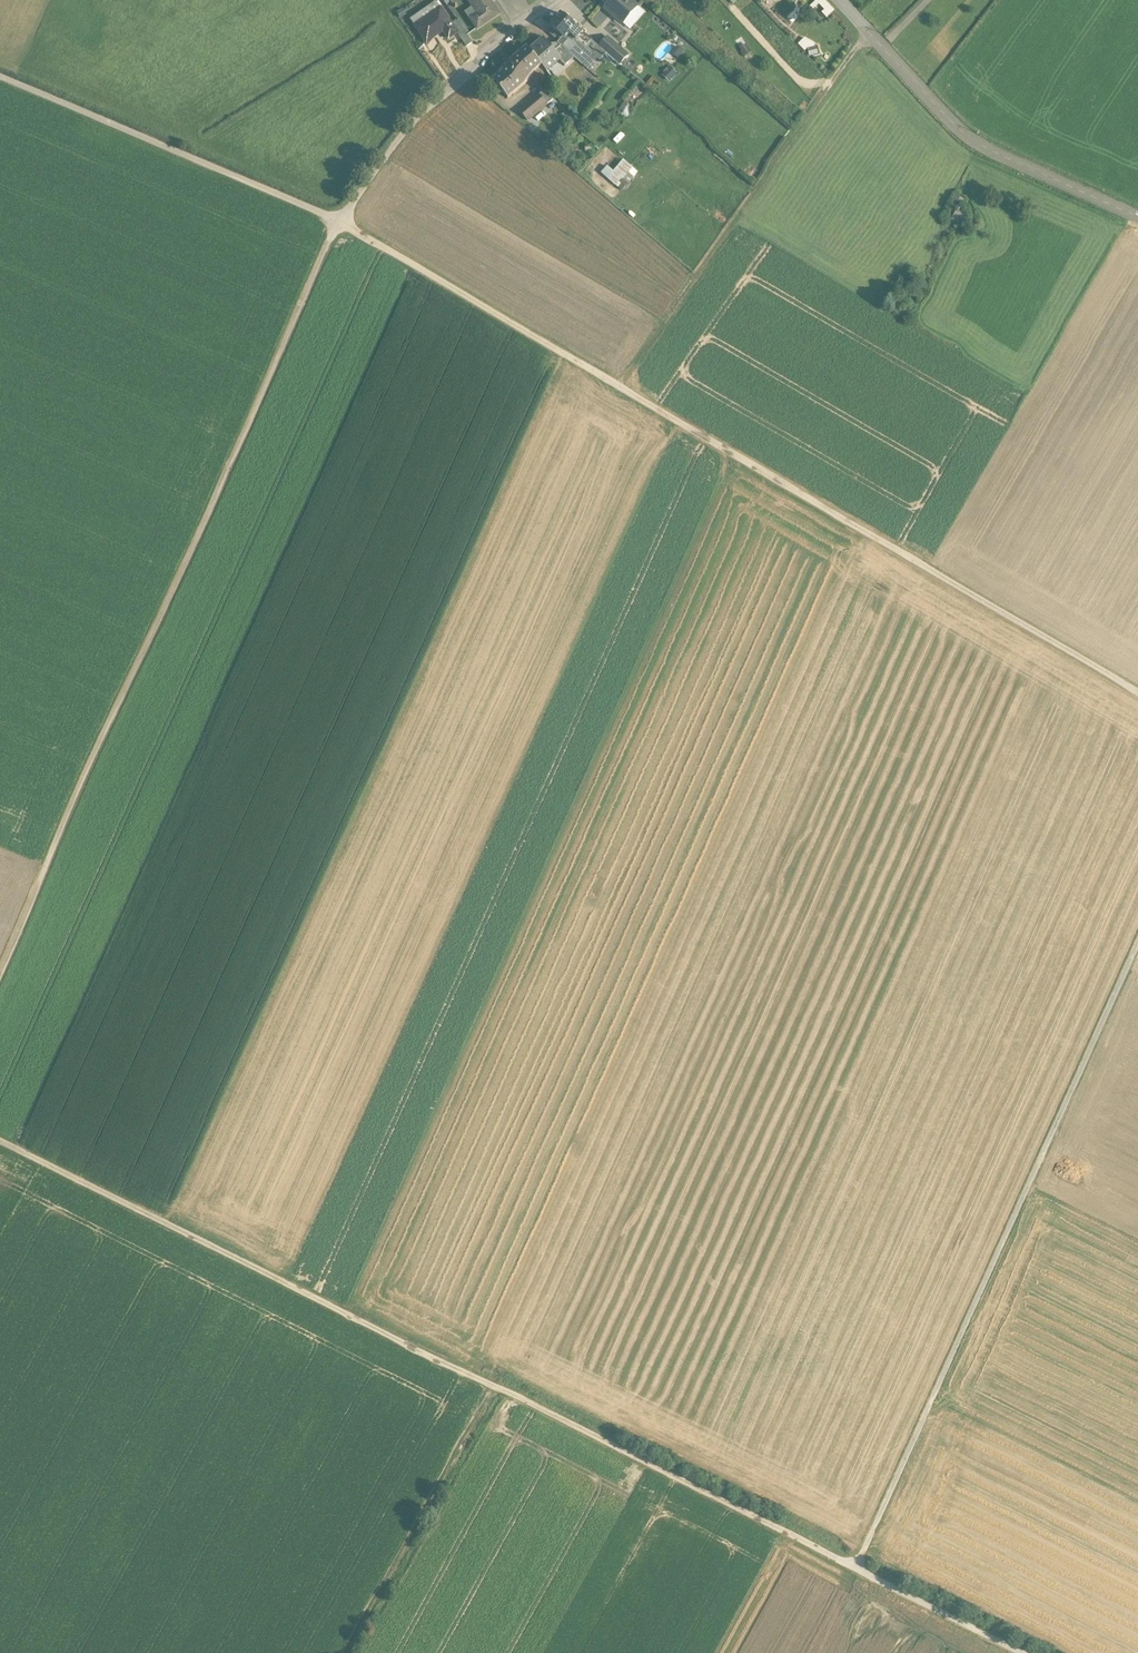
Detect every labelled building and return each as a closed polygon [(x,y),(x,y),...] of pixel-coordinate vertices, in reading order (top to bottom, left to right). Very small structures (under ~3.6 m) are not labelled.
[(476,14),(469,19),(476,30),(499,15),(489,0),(466,0),(476,14)] [(629,0),(615,0),(612,3),(609,4),(605,9),(622,24),(637,7),(629,0)] [(807,7),(811,12),(818,4),(824,10),(821,13),(826,18),(834,11),(823,0),(814,0),(807,7)] [(450,24),(435,2),(410,20),(426,43),(442,31),(448,39),(456,34),(457,33),(450,24)] [(401,13),(405,19),(413,14),(408,8),(401,13)] [(592,42),(561,15),(551,27),(563,38),(564,38),(568,34),(585,49),(592,42)] [(472,43),(456,20),(450,24),(457,33),(456,34),(466,47),(472,43)] [(585,49),(568,34),(564,38),(563,38),(558,44),(574,58),(582,65),(591,54),(585,49)] [(628,55),(608,38),(599,48),(606,54),(619,65),(628,55)] [(529,51),(542,66),(546,72),(559,60),(560,60),(554,53),(542,40),(529,51)] [(599,48),(592,42),(585,49),(591,54),(599,61),(606,54),(599,48)] [(745,42),(738,47),(744,55),(750,50),(745,42)] [(574,58),(561,47),(554,53),(560,60),(559,60),(565,67),(574,58)] [(526,48),(492,76),(508,95),(542,66),(529,51),(526,48)] [(550,95),(543,87),(540,91),(546,99),(550,95)] [(531,111),(533,113),(539,108),(537,106),(546,99),(540,91),(519,108),(526,115),(531,111)] [(576,115),(568,108),(563,114),(570,121),(576,115)] [(638,167),(632,162),(621,173),(627,179),(638,167)] [(620,187),(627,179),(621,173),(612,165),(605,173),(620,187)] [(963,204),(953,220),(962,225),(972,210),(963,204)]
